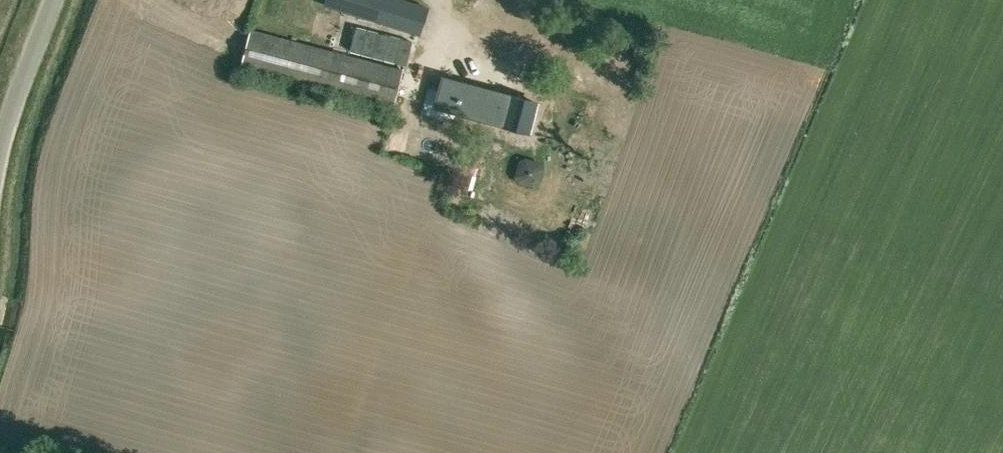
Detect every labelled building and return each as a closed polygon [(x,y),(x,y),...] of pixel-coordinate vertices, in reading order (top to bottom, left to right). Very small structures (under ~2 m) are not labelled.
[(409,0),(326,0),(325,4),(344,10),(420,35),(429,6),(409,0)] [(357,56),(346,99),(392,111),(403,68),(357,56)] [(465,87),(465,85),(441,79),(434,105),(458,112),(460,105),(506,117),(504,124),(527,130),(534,102),(512,96),(511,99),(465,87)]
